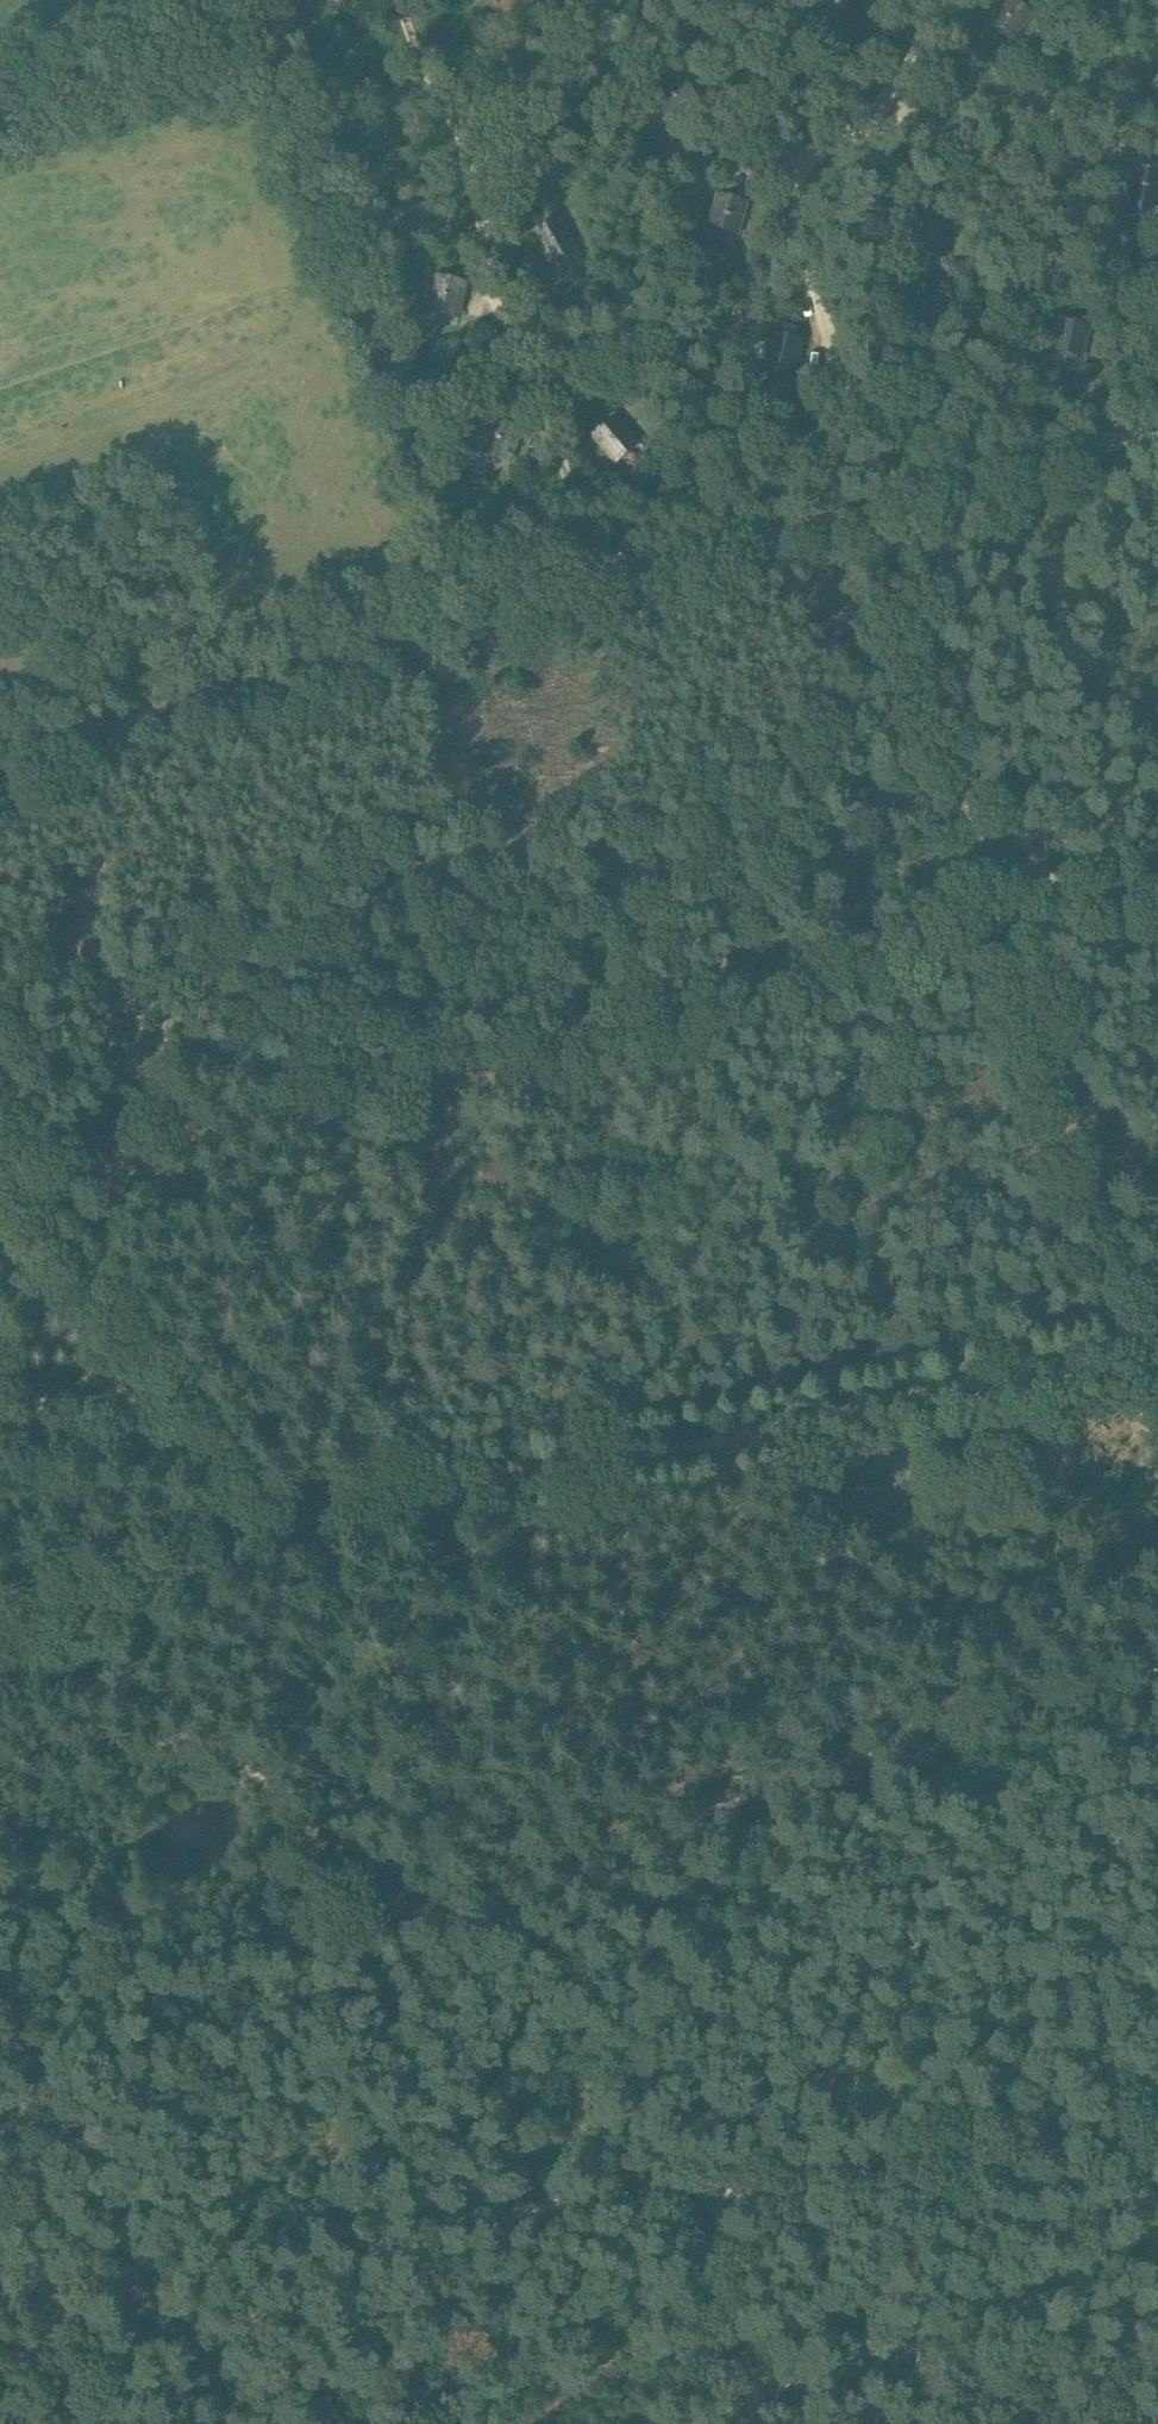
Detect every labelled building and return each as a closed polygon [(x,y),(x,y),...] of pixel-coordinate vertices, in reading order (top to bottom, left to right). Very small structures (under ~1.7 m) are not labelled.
[(1017,0),(1003,0),(987,17),(1011,39),(1033,15),(1017,0)] [(699,99),(680,73),(653,92),(673,119),(699,99)] [(1134,166),(1128,197),(1157,202),(1157,171),(1134,166)] [(749,202),(717,193),(708,224),(739,233),(749,202)] [(560,216),(531,231),(547,260),(576,244),(560,216)] [(469,280),(435,272),(427,305),(461,313),(469,280)] [(1125,310),(1127,297),(1112,295),(1110,308),(1125,310)] [(773,320),(777,307),(762,302),(759,315),(773,320)] [(1090,326),(1061,318),(1053,348),(1082,356),(1090,326)] [(772,333),(765,365),(797,372),(804,341),(772,333)] [(617,414),(592,435),(613,460),(638,439),(617,414)] [(493,417),(481,448),(512,459),(523,429),(493,417)]
